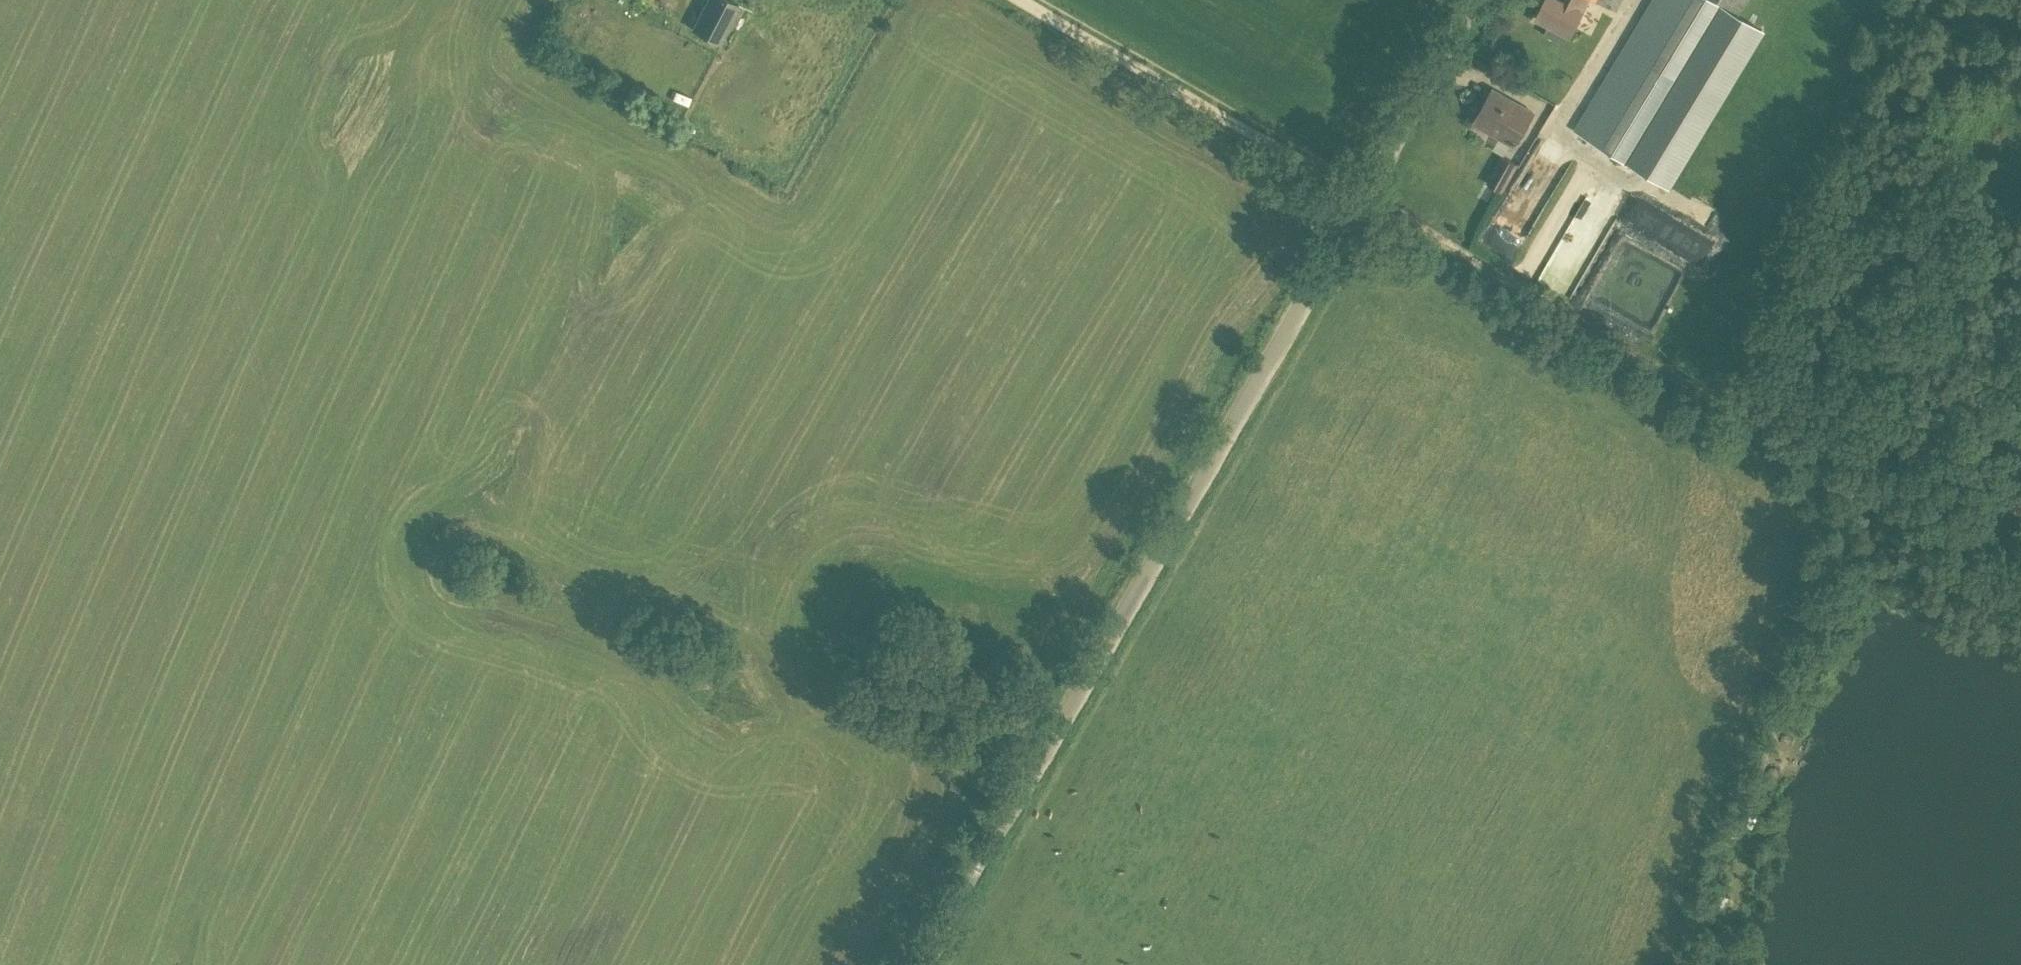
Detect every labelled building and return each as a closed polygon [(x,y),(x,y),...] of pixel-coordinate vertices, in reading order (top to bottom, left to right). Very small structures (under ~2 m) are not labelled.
[(691,29),(721,43),(741,4),(733,0),(706,0),(691,29)] [(1549,23),(1544,33),(1560,41),(1565,31),(1571,34),(1584,9),(1585,10),(1589,0),(1545,0),(1536,16),(1549,23)] [(1574,129),(1669,187),(1763,28),(1716,0),(1652,0),(1574,129)] [(1617,9),(1622,0),(1599,0),(1617,9)] [(1748,0),(1717,0),(1739,14),(1748,0)] [(1513,145),(1533,111),(1493,87),(1474,121),(1513,145)] [(1503,192),(1518,164),(1502,155),(1486,183),(1503,192)]
